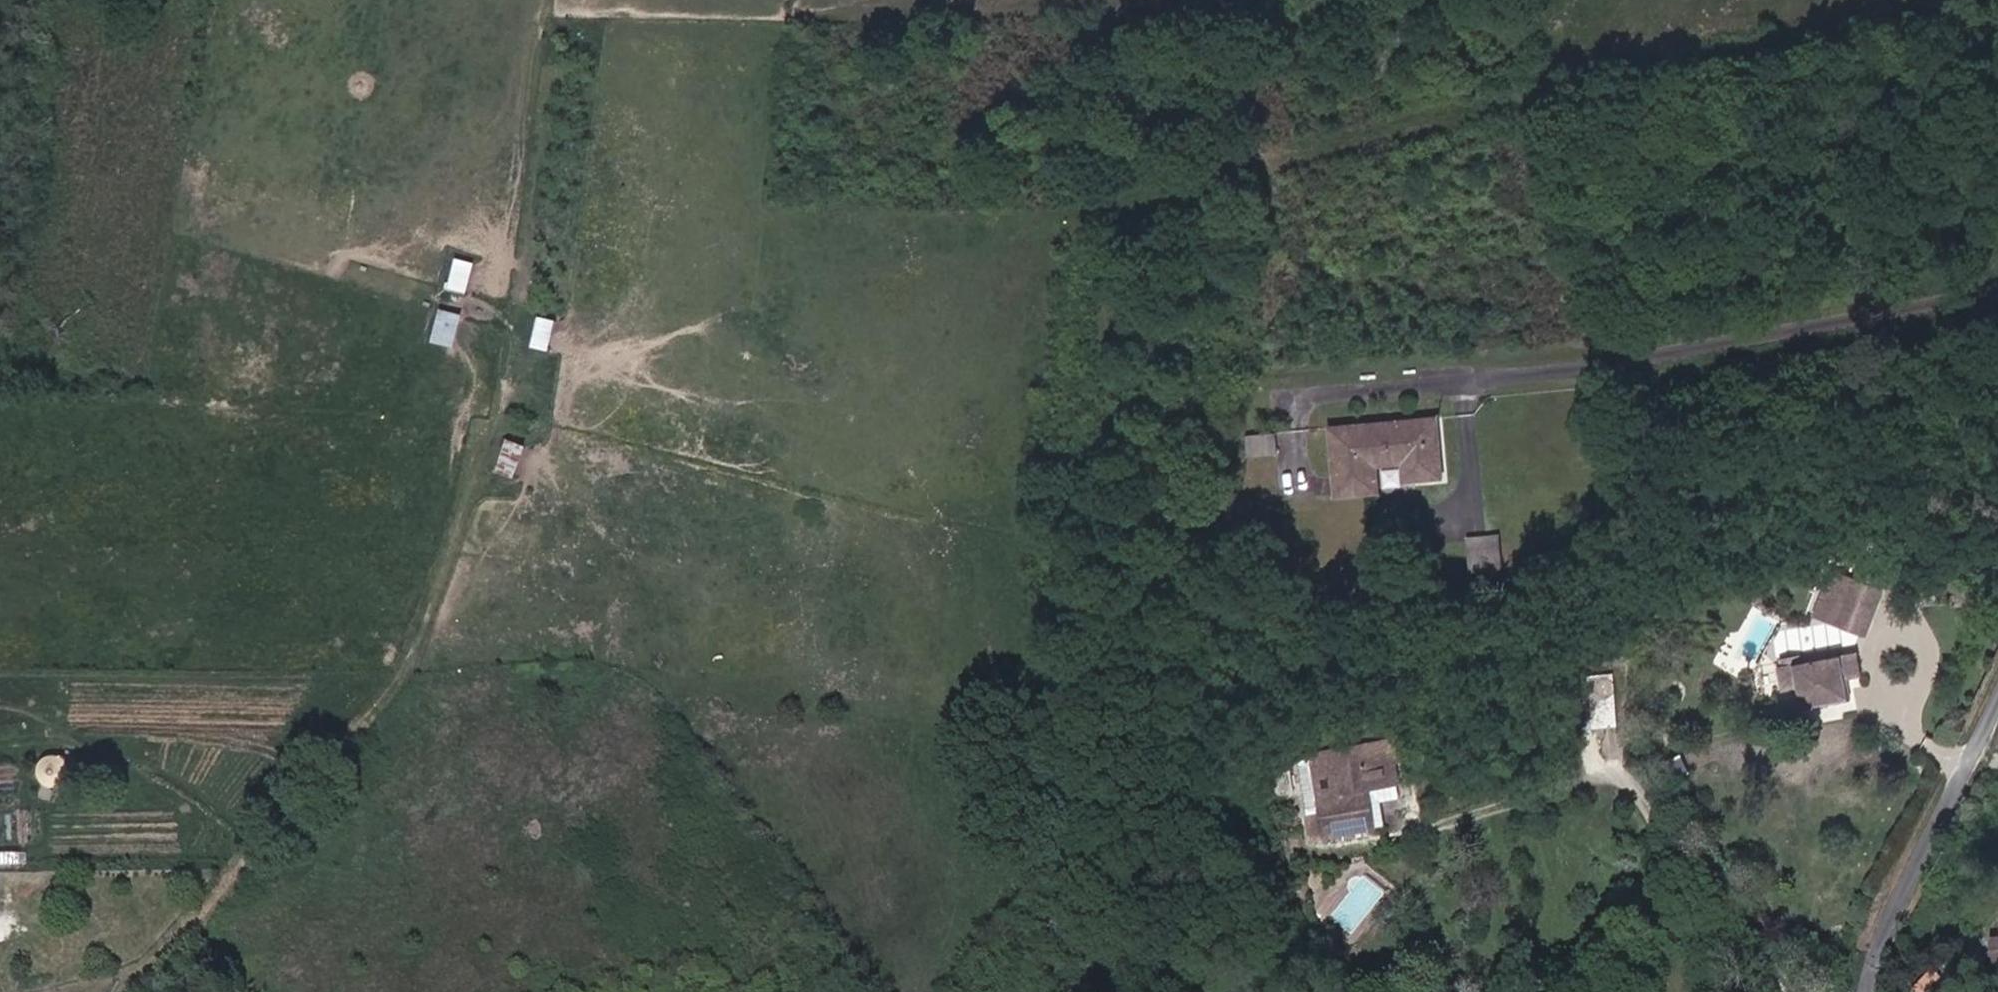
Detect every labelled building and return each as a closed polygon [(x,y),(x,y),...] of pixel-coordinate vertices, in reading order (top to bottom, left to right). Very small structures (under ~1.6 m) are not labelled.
[(469,290),(475,260),(457,256),(451,286),(469,290)] [(442,306),(433,340),(454,345),(463,311),(442,306)] [(1319,430),(1322,481),(1335,480),(1336,499),(1370,497),(1369,471),(1402,470),(1402,484),(1435,482),(1430,425),(1319,430)] [(1269,434),(1244,435),(1246,455),(1269,455),(1269,434)] [(515,474),(528,444),(510,436),(497,466),(515,474)] [(1456,564),(1489,562),(1488,543),(1455,545),(1456,564)] [(1869,637),(1886,582),(1854,571),(1850,582),(1829,574),(1815,620),(1869,637)] [(1858,656),(1842,659),(1846,683),(1862,680),(1858,656)] [(1794,714),(1850,701),(1846,683),(1842,659),(1771,673),(1776,696),(1790,693),(1794,714)] [(1618,677),(1576,676),(1574,726),(1616,727),(1618,677)] [(1378,752),(1358,758),(1366,785),(1385,780),(1378,752)] [(1359,801),(1356,787),(1366,785),(1358,758),(1303,772),(1312,811),(1298,814),(1304,839),(1366,826),(1359,801)] [(1366,826),(1378,823),(1373,799),(1359,801),(1366,826)] [(1986,955),(1990,954),(1997,952),(1997,913),(1976,918),(1986,955)] [(1979,981),(1997,977),(1997,952),(1990,954),(1990,960),(1979,981)] [(1990,954),(1986,955),(1974,959),(1979,981),(1990,960),(1990,954)]
